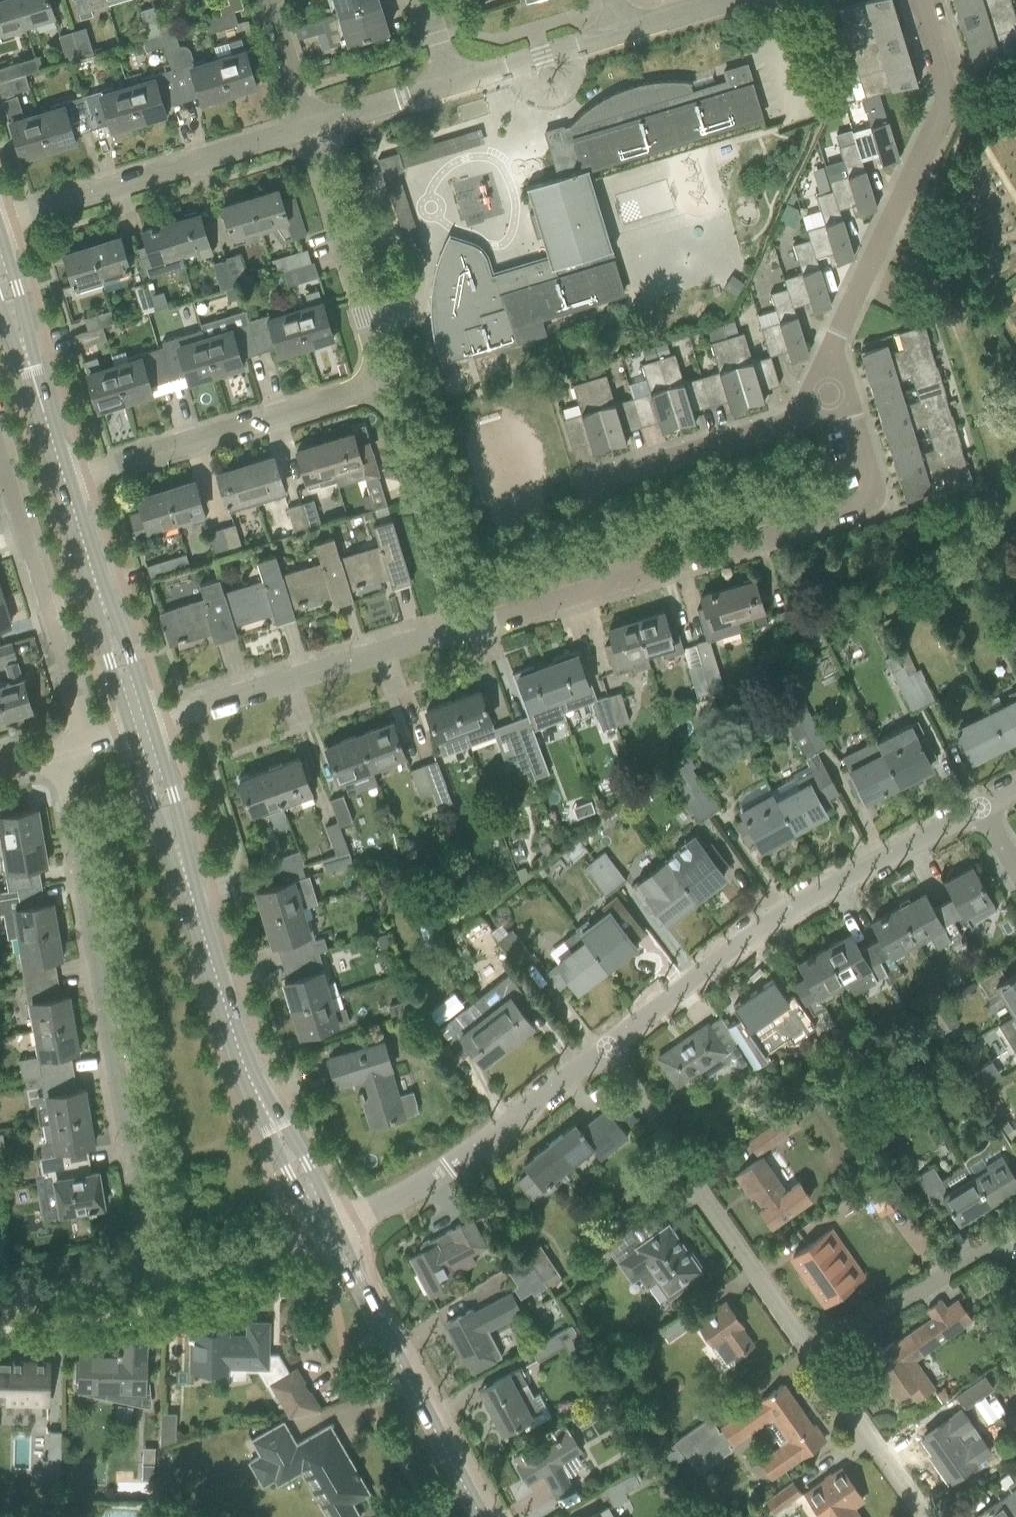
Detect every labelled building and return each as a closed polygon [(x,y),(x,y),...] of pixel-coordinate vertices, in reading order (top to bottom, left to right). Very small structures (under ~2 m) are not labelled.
[(17,0),(0,0),(0,33),(25,25),(17,0)] [(25,25),(54,16),(50,5),(49,0),(17,0),(25,25)] [(107,0),(74,0),(78,13),(108,3),(107,0)] [(231,12),(243,8),(240,0),(227,0),(231,12)] [(337,6),(330,8),(333,16),(334,15),(379,2),(379,1),(377,1),(377,0),(336,0),(337,6)] [(843,26),(824,32),(826,38),(896,16),(892,0),(868,0),(838,9),(843,26)] [(959,21),(1011,5),(1010,0),(953,0),(959,21)] [(333,16),(315,21),(323,49),(343,43),(388,29),(387,28),(383,29),(375,3),(379,2),(334,15),(333,16)] [(959,21),(966,43),(1015,27),(1015,20),(1011,5),(959,21)] [(158,25),(152,6),(140,10),(148,37),(160,33),(158,25)] [(236,25),(232,12),(205,21),(209,33),(236,25)] [(903,38),(896,16),(826,38),(828,43),(846,38),(851,54),(903,38)] [(160,33),(172,29),(170,21),(158,25),(160,33)] [(84,27),(70,31),(78,59),(92,55),(84,27)] [(966,43),(972,64),(970,65),(970,66),(1015,52),(1015,27),(966,43)] [(172,29),(160,33),(171,69),(181,102),(199,97),(202,104),(228,95),(217,59),(204,63),(203,59),(193,62),(189,51),(187,48),(184,46),(181,46),(178,47),(173,29),(172,29)] [(78,59),(70,31),(57,36),(65,63),(78,59)] [(903,38),(851,54),(856,70),(838,75),(839,81),(910,60),(903,38)] [(230,55),(217,59),(228,95),(255,87),(240,39),(227,43),(230,55)] [(13,64),(0,68),(0,83),(24,75),(38,70),(34,57),(13,64)] [(910,60),(839,81),(841,87),(859,81),(864,97),(878,93),(879,94),(919,82),(919,80),(916,81),(910,60)] [(587,170),(588,170),(761,117),(751,85),(752,85),(746,65),(724,72),(726,81),(692,91),(689,83),(690,83),(690,82),(671,80),(652,81),(633,85),(615,92),(598,101),(582,112),(568,125),(562,127),(562,126),(545,132),(558,177),(525,187),(526,188),(527,188),(532,204),(535,203),(537,211),(529,214),(536,238),(544,235),(551,256),(491,275),(487,261),(483,253),(477,247),(470,244),(448,236),(450,234),(449,233),(440,251),(434,270),(430,290),(429,310),(431,329),(435,349),(442,368),(443,367),(442,364),(544,333),(539,318),(623,293),(613,262),(613,261),(614,261),(610,250),(613,249),(612,248),(611,249),(587,170)] [(181,102),(171,69),(140,79),(141,83),(128,87),(138,123),(165,115),(163,107),(181,102)] [(24,75),(0,83),(0,89),(2,96),(28,88),(24,75)] [(112,87),(81,96),(91,129),(109,124),(112,131),(138,123),(128,87),(114,91),(112,87)] [(864,97),(861,98),(869,126),(851,132),(854,142),(855,141),(861,161),(878,155),(881,165),(898,159),(879,94),(878,93),(864,97)] [(37,115),(23,119),(16,96),(3,100),(21,159),(48,150),(37,115)] [(91,129),(81,96),(49,106),(51,110),(37,115),(48,150),(75,142),(73,135),(91,129)] [(398,153),(402,168),(485,143),(480,128),(398,153)] [(855,141),(854,142),(838,147),(847,175),(828,181),(831,190),(832,190),(838,210),(839,209),(855,204),(858,213),(876,208),(861,161),(855,141)] [(403,168),(402,168),(398,153),(377,160),(384,180),(399,176),(399,175),(403,168)] [(424,257),(399,176),(384,180),(408,262),(424,257)] [(277,189),(249,198),(258,228),(272,223),(284,240),(304,234),(295,207),(284,211),(277,189)] [(832,190),(831,190),(815,195),(824,224),(806,230),(809,239),(815,258),(816,258),(833,253),(835,262),(853,257),(839,209),(838,210),(832,190)] [(258,228),(249,198),(221,206),(233,244),(244,241),(244,232),(258,228)] [(793,227),(798,217),(796,209),(786,204),(778,220),(793,227)] [(210,251),(204,232),(198,213),(170,222),(179,252),(196,247),(198,255),(210,251)] [(147,246),(135,249),(145,280),(184,268),(179,252),(170,222),(142,231),(147,246)] [(131,276),(125,257),(119,238),(91,246),(103,284),(131,276)] [(809,239),(792,244),(801,273),(783,278),(786,288),(792,307),(793,307),(810,302),(813,311),(830,306),(816,258),(815,258),(809,239)] [(103,284),(91,246),(64,255),(76,293),(103,284)] [(305,250),(286,256),(268,261),(272,276),(283,273),(282,271),(301,265),(309,263),(305,250)] [(238,257),(225,261),(233,287),(246,283),(238,257)] [(233,287),(225,261),(212,265),(220,291),(233,287)] [(309,263),(301,265),(304,275),(315,271),(313,262),(309,263)] [(732,274),(723,287),(736,296),(745,283),(732,274)] [(153,311),(144,283),(132,287),(141,315),(153,311)] [(770,293),(775,310),(757,316),(769,356),(770,356),(787,350),(790,360),(807,354),(793,307),(792,307),(786,288),(770,293)] [(309,307),(295,311),(306,347),(306,345),(331,338),(331,339),(332,339),(317,290),(305,294),(309,307)] [(110,310),(102,313),(83,319),(87,331),(88,332),(101,327),(114,323),(110,310)] [(245,311),(200,324),(201,329),(204,338),(215,374),(216,374),(215,373),(240,365),(241,367),(242,366),(239,355),(247,352),(248,356),(258,353),(248,321),(245,311)] [(280,311),(248,321),(258,353),(259,353),(257,349),(275,343),(279,355),(280,355),(280,353),(304,346),(305,347),(306,347),(295,311),(281,316),(280,311)] [(723,325),(723,326),(726,338),(738,334),(735,322),(723,325)] [(862,343),(864,350),(860,352),(868,376),(932,357),(928,344),(929,343),(924,325),(897,333),(902,349),(889,353),(884,337),(862,343)] [(726,338),(723,326),(708,330),(711,342),(726,338)] [(88,332),(87,331),(75,335),(79,348),(105,340),(101,327),(88,332)] [(163,347),(158,348),(168,381),(167,376),(185,371),(189,383),(190,382),(189,381),(214,373),(215,375),(215,374),(204,338),(201,329),(161,341),(163,347)] [(738,334),(726,338),(746,404),(763,399),(760,390),(779,384),(770,356),(769,356),(752,361),(743,332),(738,334)] [(726,338),(711,342),(709,343),(718,371),(700,377),(709,406),(727,400),(730,409),(746,404),(726,338)] [(664,344),(654,347),(657,356),(667,353),(664,344)] [(657,356),(654,347),(643,350),(646,359),(657,356)] [(128,362),(114,367),(125,402),(126,402),(125,400),(150,393),(151,394),(152,394),(148,382),(166,377),(167,381),(168,381),(158,348),(126,358),(128,362)] [(709,406),(700,377),(683,382),(674,353),(657,359),(678,425),(695,420),(692,411),(709,406)] [(932,357),(868,376),(875,401),(901,393),(897,381),(911,376),(914,389),(941,380),(936,366),(935,366),(932,357)] [(96,358),(83,362),(98,410),(99,410),(99,408),(124,401),(124,402),(125,402),(114,367),(100,371),(96,358)] [(678,425),(657,359),(640,364),(649,392),(632,398),(641,427),(658,421),(661,430),(678,425)] [(596,364),(585,368),(588,380),(600,376),(596,364)] [(605,374),(588,380),(609,446),(626,441),(623,432),(641,427),(632,398),(614,403),(605,374)] [(609,446),(588,380),(572,385),(580,413),(562,419),(565,429),(571,448),(589,442),(592,451),(609,446)] [(901,393),(875,401),(882,425),(947,405),(944,395),(945,395),(941,380),(914,389),(918,401),(904,405),(901,393)] [(950,414),(947,405),(882,425),(890,449),(915,441),(912,429),(925,425),(929,437),(955,429),(951,414),(950,414)] [(364,475),(365,479),(377,475),(370,451),(368,451),(365,443),(368,442),(364,429),(324,442),(333,472),(346,468),(347,472),(357,477),(364,475)] [(915,441),(890,449),(897,473),(962,453),(959,444),(960,443),(955,429),(929,437),(933,449),(919,453),(915,441)] [(333,472),(324,442),(296,450),(307,489),(319,485),(317,477),(333,472)] [(962,453),(897,473),(905,498),(909,496),(911,503),(933,497),(928,480),(941,476),(946,493),(972,485),(967,466),(966,466),(962,453)] [(284,495),(278,476),(272,457),(245,466),(254,496),(268,492),(274,498),(284,495)] [(254,496),(245,466),(217,474),(229,513),(240,510),(240,500),(254,496)] [(366,483),(374,510),(387,506),(379,479),(366,483)] [(205,520),(199,501),(193,482),(166,490),(175,520),(192,515),(194,523),(205,520)] [(175,520),(166,490),(138,499),(142,512),(130,516),(138,540),(177,528),(175,520)] [(312,500),(300,504),(308,531),(320,527),(312,500)] [(308,531),(300,504),(287,508),(296,534),(308,531)] [(379,546),(339,558),(348,588),(388,575),(390,583),(409,578),(391,519),(373,525),(379,546)] [(233,525),(220,529),(228,555),(241,551),(233,525)] [(228,555),(220,529),(208,532),(216,558),(228,555)] [(321,563),(281,575),(290,606),(330,593),(332,601),(351,595),(348,588),(339,558),(333,536),(314,542),(321,563)] [(186,554),(146,566),(150,578),(190,566),(186,554)] [(263,581),(223,593),(232,623),(272,611),(274,619),(293,613),(290,606),(281,575),(275,554),(256,560),(263,581)] [(201,601),(179,607),(160,613),(169,643),(210,630),(213,638),(235,631),(232,623),(223,593),(219,578),(196,585),(201,601)] [(728,587),(727,588),(736,618),(750,614),(754,626),(766,623),(762,610),(753,580),(752,580),(753,581),(728,589),(728,587)] [(698,609),(697,610),(706,640),(706,641),(740,631),(736,618),(727,588),(726,588),(726,589),(702,597),(701,595),(700,596),(704,609),(698,611),(698,609)] [(0,598),(0,627),(9,624),(1,598),(0,598)] [(683,651),(681,643),(675,624),(667,626),(662,612),(635,620),(645,653),(660,649),(662,657),(683,651)] [(645,653),(635,620),(608,628),(613,643),(605,645),(613,673),(633,667),(634,670),(649,666),(645,653)] [(1010,640),(1000,646),(1015,674),(1015,649),(1010,640)] [(0,646),(0,661),(14,657),(10,643),(0,646)] [(595,695),(586,671),(583,672),(576,655),(575,655),(574,651),(553,659),(554,663),(547,666),(561,707),(595,695)] [(897,653),(884,659),(911,711),(912,710),(923,705),(903,664),(897,653)] [(714,658),(701,662),(710,691),(721,687),(723,687),(714,658)] [(912,660),(903,664),(923,705),(935,699),(920,670),(917,671),(912,660)] [(710,691),(701,662),(687,666),(697,696),(710,692),(710,691)] [(17,664),(5,667),(10,682),(0,685),(0,704),(4,718),(31,710),(17,664)] [(538,669),(534,670),(533,666),(513,674),(512,673),(511,673),(528,719),(529,718),(531,723),(563,712),(561,707),(547,666),(543,667),(543,665),(537,667),(538,669)] [(495,734),(486,709),(479,691),(452,700),(468,743),(495,734)] [(988,713),(1003,744),(1015,737),(1015,691),(1010,694),(1013,701),(988,713)] [(607,696),(615,725),(630,721),(621,692),(607,696)] [(615,725),(607,696),(593,701),(603,731),(616,728),(615,725)] [(468,743),(452,700),(426,710),(441,753),(468,743)] [(827,746),(811,717),(804,704),(793,710),(816,752),(827,746)] [(816,752),(793,710),(782,716),(804,758),(816,752)] [(988,713),(964,725),(961,718),(949,724),(953,732),(957,730),(971,759),(1003,744),(988,713)] [(529,718),(528,719),(514,724),(531,770),(534,778),(549,773),(531,723),(529,718)] [(916,720),(909,724),(875,741),(896,784),(930,767),(927,761),(934,757),(924,737),(917,740),(914,734),(921,731),(916,720)] [(391,723),(358,735),(371,770),(404,758),(391,723)] [(531,770),(514,724),(501,728),(503,735),(505,734),(520,774),(531,770)] [(371,770),(358,735),(326,747),(339,783),(371,770)] [(896,784),(875,741),(843,757),(854,778),(849,781),(857,795),(861,793),(865,800),(896,784)] [(702,780),(700,781),(690,767),(695,763),(688,753),(675,761),(688,781),(696,793),(710,814),(720,807),(702,780)] [(312,796),(305,777),(298,758),(268,769),(282,807),(312,796)] [(423,765),(433,791),(439,807),(453,801),(437,760),(423,765)] [(811,767),(793,777),(770,790),(793,830),(824,813),(822,809),(826,807),(827,801),(826,801),(827,797),(823,790),(832,785),(833,785),(834,785),(822,764),(812,770),(811,767)] [(433,791),(423,765),(411,769),(420,795),(433,791)] [(282,807),(268,769),(238,780),(252,818),(266,813),(269,820),(279,831),(289,827),(282,807)] [(615,789),(624,800),(635,790),(626,779),(615,789)] [(688,781),(677,788),(685,800),(683,801),(698,822),(710,814),(696,793),(688,781)] [(738,808),(745,819),(736,824),(746,842),(755,837),(760,848),(793,830),(770,790),(738,808)] [(337,821),(339,826),(352,821),(343,794),(329,799),(337,821)] [(4,843),(41,837),(36,809),(8,814),(0,816),(0,814),(0,844),(4,843)] [(347,850),(339,826),(337,821),(325,825),(336,855),(347,850)] [(444,828),(437,831),(439,838),(446,835),(444,828)] [(695,898),(724,876),(719,870),(726,864),(710,844),(706,847),(697,835),(688,843),(684,843),(677,848),(677,851),(665,860),(674,872),(695,898)] [(41,837),(4,843),(7,858),(2,858),(8,891),(37,885),(34,867),(45,865),(41,837)] [(298,850),(292,853),(273,860),(278,873),(303,863),(298,850)] [(352,863),(347,850),(336,855),(321,860),(325,873),(352,863)] [(626,879),(611,859),(605,851),(595,859),(616,887),(626,879)] [(542,854),(533,862),(538,869),(547,861),(542,854)] [(595,859),(585,867),(606,895),(616,887),(595,859)] [(674,872),(665,860),(636,882),(654,906),(666,921),(695,898),(674,872)] [(524,867),(515,870),(520,883),(533,873),(526,872),(524,867)] [(953,896),(942,901),(944,903),(961,934),(964,939),(975,933),(972,927),(970,923),(995,909),(990,900),(972,867),(945,881),(953,896)] [(304,877),(275,886),(256,892),(264,918),(299,907),(295,893),(308,889),(304,877)] [(40,904),(37,885),(8,891),(13,923),(18,922),(20,936),(57,930),(52,902),(40,904)] [(924,893),(898,908),(917,942),(932,933),(939,946),(950,940),(953,945),(964,939),(961,934),(944,903),(942,901),(932,907),(924,893)] [(303,921),(299,907),(264,918),(272,945),(280,943),(286,961),(317,951),(326,948),(322,937),(314,940),(308,920),(303,921)] [(879,936),(869,942),(870,944),(887,974),(898,967),(896,963),(909,955),(905,949),(917,942),(898,908),(871,922),(879,936)] [(635,945),(614,919),(608,911),(591,924),(586,918),(574,927),(576,929),(606,968),(635,945)] [(516,965),(531,953),(511,929),(507,932),(497,940),(516,965)] [(572,952),(546,971),(553,981),(557,978),(562,985),(569,980),(577,990),(606,968),(576,929),(562,939),(572,952)] [(57,930),(20,936),(23,951),(18,952),(23,984),(53,979),(50,960),(62,958),(57,930)] [(385,932),(374,936),(377,947),(389,944),(385,932)] [(850,934),(824,948),(844,982),(851,994),(886,974),(887,974),(870,944),(869,942),(859,948),(850,934)] [(806,977),(795,983),(805,1000),(813,1015),(815,1014),(824,1030),(826,1029),(833,1024),(821,1003),(833,996),(829,991),(844,982),(824,948),(798,963),(806,977)] [(317,951),(286,961),(291,980),(284,982),(292,1009),(327,998),(323,985),(327,984),(317,951)] [(887,974),(886,974),(890,980),(901,974),(898,967),(887,974)] [(982,977),(977,980),(991,1002),(1001,995),(1013,1015),(1015,1013),(1015,971),(1006,977),(999,967),(982,977)] [(487,990),(473,1001),(507,1045),(532,1025),(516,1004),(524,997),(526,1000),(527,999),(514,983),(508,974),(487,990)] [(53,979),(23,984),(29,1017),(34,1016),(36,1029),(73,1023),(68,995),(56,998),(53,979)] [(740,1017),(726,1027),(740,1048),(753,1069),(762,1063),(753,1050),(767,1041),(759,1030),(774,1019),(782,1030),(783,1029),(791,1040),(807,1029),(772,979),(733,1006),(740,1017)] [(423,994),(415,997),(419,1011),(428,1008),(423,994)] [(415,997),(387,1006),(392,1020),(394,1019),(419,1011),(415,997)] [(331,1012),(327,998),(292,1009),(300,1035),(348,1021),(344,1008),(331,1012)] [(930,1007),(928,1009),(932,1016),(948,1006),(944,999),(937,1003),(930,1007)] [(473,1001),(438,1028),(458,1053),(459,1052),(457,1050),(465,1043),(482,1064),(507,1045),(473,1001)] [(707,1024),(658,1058),(676,1085),(699,1070),(704,1077),(724,1063),(719,1056),(726,1051),(728,1056),(740,1048),(726,1027),(721,1019),(709,1027),(707,1024)] [(36,1055),(18,1058),(19,1060),(22,1080),(40,1077),(69,1072),(65,1053),(78,1051),(73,1023),(36,1029),(39,1044),(34,1044),(36,1055)] [(826,1029),(824,1030),(816,1036),(830,1056),(840,1049),(826,1029)] [(382,1042),(347,1053),(328,1059),(336,1084),(357,1077),(372,1126),(403,1117),(402,1116),(418,1111),(412,1092),(397,1097),(388,1068),(389,1067),(382,1042)] [(45,1106),(37,1107),(40,1124),(53,1122),(89,1116),(84,1088),(72,1090),(69,1072),(40,1077),(45,1106)] [(771,1098),(754,1108),(763,1124),(780,1114),(771,1098)] [(575,1124),(552,1142),(570,1165),(592,1147),(600,1158),(627,1137),(606,1110),(580,1130),(575,1124)] [(757,1154),(797,1126),(788,1113),(748,1141),(757,1154)] [(41,1145),(40,1148),(42,1158),(43,1158),(83,1151),(82,1146),(93,1144),(89,1116),(53,1122),(55,1138),(45,1139),(43,1142),(41,1145)] [(1007,1139),(998,1125),(997,1126),(998,1127),(999,1127),(1004,1135),(993,1142),(989,1140),(985,1146),(979,1150),(973,1153),(968,1156),(963,1161),(962,1161),(972,1176),(988,1202),(1015,1185),(1015,1179),(1009,1167),(1015,1163),(1015,1154),(1007,1139)] [(530,1172),(518,1181),(528,1195),(530,1197),(534,1202),(554,1186),(550,1180),(570,1165),(552,1142),(524,1164),(530,1172)] [(43,1158),(38,1159),(42,1182),(38,1182),(44,1215),(61,1212),(61,1214),(62,1213),(62,1211),(88,1207),(88,1209),(96,1207),(96,1206),(104,1204),(98,1172),(87,1174),(83,1151),(43,1158)] [(761,1158),(739,1173),(736,1175),(748,1192),(751,1189),(763,1207),(760,1209),(771,1225),(810,1198),(799,1182),(785,1192),(761,1158)] [(947,1192),(941,1181),(931,1166),(914,1176),(936,1213),(948,1205),(958,1222),(988,1202),(972,1176),(947,1192)] [(885,1170),(863,1185),(881,1210),(884,1208),(883,1207),(899,1196),(899,1197),(902,1195),(885,1170)] [(447,1266),(485,1246),(480,1237),(471,1219),(419,1246),(422,1251),(410,1258),(430,1295),(455,1282),(447,1266)] [(627,1230),(607,1244),(628,1275),(635,1270),(638,1275),(650,1266),(658,1277),(655,1279),(668,1297),(689,1282),(686,1278),(698,1269),(696,1267),(699,1265),(688,1249),(685,1251),(667,1225),(638,1246),(627,1230)] [(831,1230),(793,1257),(804,1272),(820,1295),(825,1303),(856,1281),(833,1249),(840,1244),(831,1230)] [(508,1238),(496,1245),(502,1257),(515,1251),(508,1238)] [(539,1243),(525,1252),(537,1271),(551,1262),(539,1243)] [(525,1252),(505,1266),(521,1291),(531,1285),(535,1291),(546,1284),(537,1271),(525,1252)] [(463,1314),(445,1323),(465,1361),(466,1360),(473,1372),(501,1356),(487,1329),(520,1311),(511,1293),(472,1314),(470,1310),(463,1314)] [(926,1309),(932,1318),(894,1344),(893,1342),(866,1361),(876,1376),(880,1373),(897,1398),(909,1389),(916,1399),(934,1387),(914,1359),(970,1320),(957,1301),(946,1308),(940,1300),(926,1309)] [(725,1302),(709,1314),(696,1322),(712,1345),(710,1347),(725,1368),(740,1357),(738,1354),(752,1344),(740,1327),(742,1326),(725,1302)] [(662,1329),(669,1340),(694,1322),(686,1312),(662,1329)] [(192,1332),(192,1352),(191,1369),(201,1369),(201,1373),(218,1374),(218,1370),(226,1370),(226,1367),(272,1367),(279,1379),(273,1383),(278,1392),(277,1393),(291,1417),(320,1411),(309,1392),(307,1393),(306,1390),(301,1383),(303,1382),(296,1369),(290,1373),(278,1354),(267,1354),(268,1323),(247,1323),(247,1340),(227,1340),(227,1333),(192,1332)] [(571,1326),(559,1333),(529,1351),(537,1364),(567,1346),(572,1355),(584,1348),(571,1326)] [(146,1353),(146,1340),(119,1339),(119,1349),(117,1349),(117,1352),(80,1351),(79,1361),(77,1361),(77,1379),(79,1379),(79,1393),(80,1393),(80,1390),(122,1391),(122,1396),(126,1400),(142,1403),(145,1400),(146,1372),(145,1372),(146,1353)] [(46,1404),(47,1404),(48,1362),(10,1361),(10,1360),(6,1360),(5,1363),(0,1362),(0,1402),(46,1404)] [(493,1382),(479,1390),(480,1391),(480,1390),(502,1431),(501,1431),(502,1433),(522,1422),(527,1433),(551,1421),(536,1392),(532,1394),(518,1368),(493,1382)] [(986,1379),(958,1397),(965,1407),(992,1388),(986,1379)] [(722,1430),(724,1433),(720,1436),(708,1419),(674,1443),(696,1474),(730,1451),(726,1445),(731,1442),(732,1443),(762,1420),(781,1447),(761,1461),(772,1476),(821,1441),(820,1441),(824,1439),(814,1425),(812,1427),(781,1385),(757,1402),(758,1403),(722,1430)] [(943,1388),(936,1393),(940,1400),(948,1395),(943,1388)] [(962,1410),(940,1425),(923,1437),(938,1458),(935,1461),(949,1480),(991,1451),(980,1436),(976,1439),(968,1427),(972,1425),(962,1410)] [(251,1439),(257,1450),(261,1456),(250,1462),(263,1485),(274,1479),(277,1484),(310,1465),(331,1501),(345,1493),(351,1503),(367,1494),(368,1493),(358,1476),(359,1475),(356,1470),(355,1471),(342,1448),(334,1453),(329,1443),(336,1438),(330,1427),(333,1425),(333,1424),(296,1445),(282,1421),(251,1439)] [(539,1441),(514,1456),(520,1465),(516,1467),(527,1484),(543,1475),(556,1499),(573,1489),(574,1489),(569,1478),(561,1464),(576,1454),(578,1453),(582,1450),(572,1435),(575,1434),(572,1429),(569,1431),(564,1423),(551,1431),(556,1438),(554,1439),(556,1442),(544,1449),(539,1441)] [(161,1430),(160,1441),(175,1438),(175,1431),(175,1429),(161,1428),(161,1430)] [(47,1458),(61,1459),(61,1431),(48,1431),(47,1458)] [(651,1444),(658,1453),(669,1445),(662,1436),(651,1444)] [(142,1464),(142,1481),(155,1482),(155,1477),(157,1477),(157,1464),(155,1464),(142,1464)] [(805,1494),(821,1516),(858,1516),(851,1507),(862,1499),(842,1469),(805,1494)] [(610,1496),(640,1480),(634,1470),(604,1486),(610,1496)] [(774,1511),(801,1492),(792,1480),(765,1499),(774,1511)] [(975,1516),(1015,1516),(1015,1491),(1015,1489),(991,1506),(975,1516)] [(608,1508),(591,1516),(612,1516),(608,1508)]
